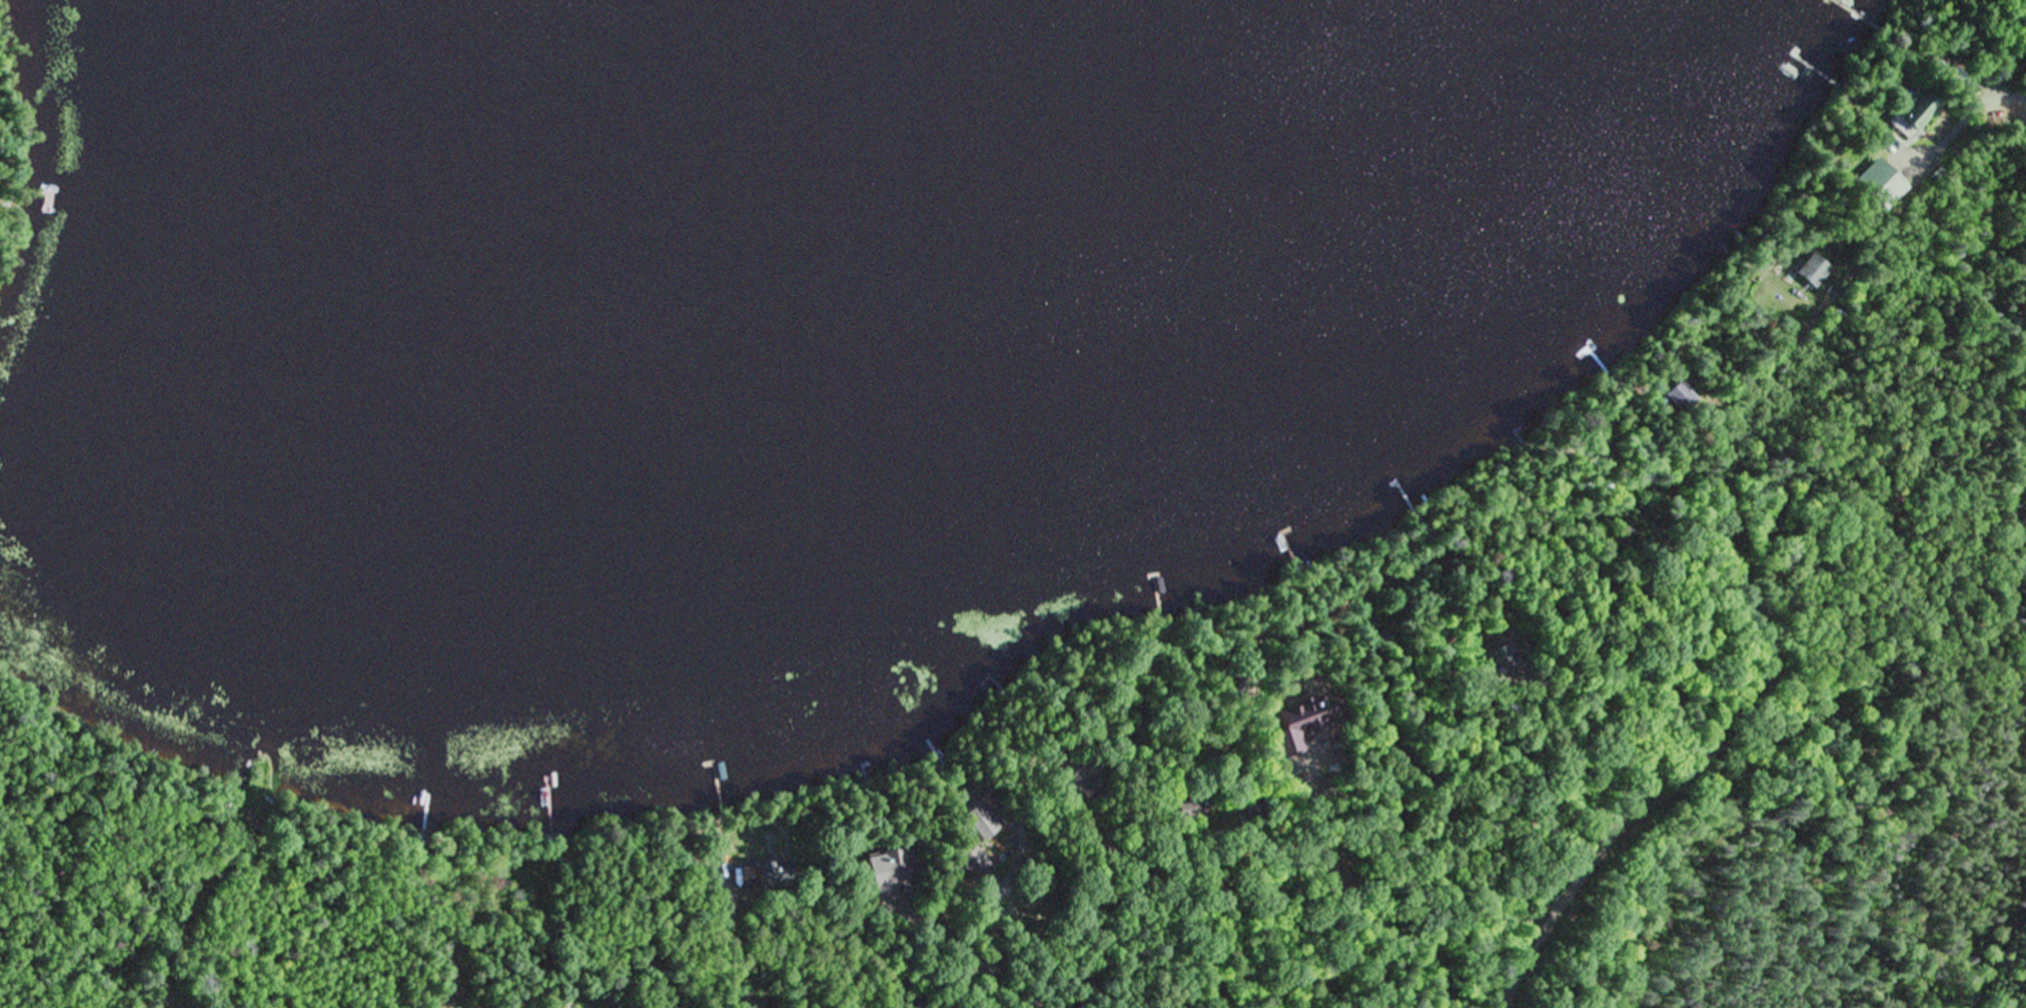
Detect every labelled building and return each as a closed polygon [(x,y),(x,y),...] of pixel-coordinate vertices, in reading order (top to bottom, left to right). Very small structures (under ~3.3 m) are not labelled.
[(1907,136),(1934,110),(1912,88),(1886,115),(1907,136)] [(1851,181),(1882,212),(1905,190),(1874,159),(1851,181)] [(1825,270),(1807,254),(1789,275),(1808,291),(1825,270)] [(1661,396),(1680,413),(1692,398),(1673,382),(1661,396)] [(974,842),(998,825),(979,797),(955,814),(974,842)] [(948,862),(969,884),(987,867),(966,845),(948,862)] [(899,852),(849,851),(849,862),(899,862),(899,852)] [(735,866),(738,886),(749,885),(750,895),(776,891),(775,879),(786,878),(784,860),(735,866)]
